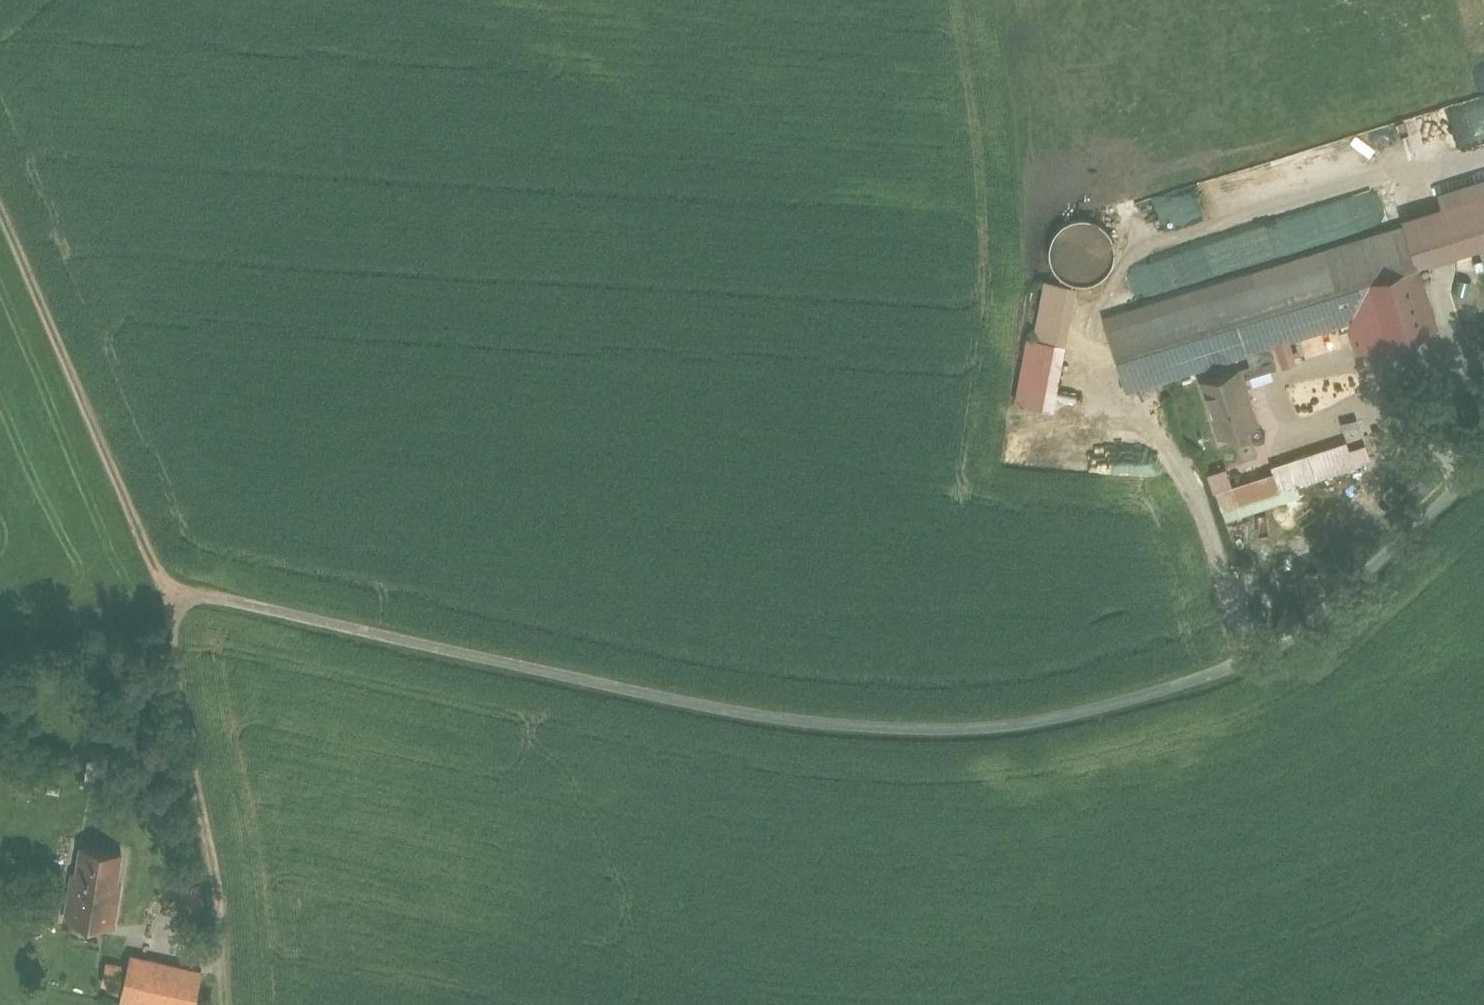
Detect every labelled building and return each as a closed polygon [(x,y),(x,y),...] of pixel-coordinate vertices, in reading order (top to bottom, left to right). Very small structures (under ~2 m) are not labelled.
[(1412,112),(1421,146),(1483,131),(1483,94),(1412,112)] [(1394,219),(1408,261),(1362,276),(1357,259),(1107,339),(1121,384),(1174,367),(1181,389),(1200,383),(1218,439),(1254,428),(1239,381),(1271,371),(1265,351),(1341,326),(1353,362),(1439,335),(1416,264),(1483,243),(1483,190),(1394,219)] [(1332,206),(1271,219),(1278,251),(1339,237),(1332,206)] [(1109,260),(1110,253),(1109,245),(1106,238),(1102,232),(1098,227),(1092,224),(1086,221),(1081,220),(1074,220),(1068,221),(1062,223),(1057,226),(1051,231),(1047,236),(1044,242),(1043,247),(1042,254),(1043,262),(1046,267),(1049,273),(1054,278),(1059,282),(1065,285),(1071,286),(1078,287),(1085,286),(1091,283),(1096,280),(1101,276),(1105,270),(1107,265),(1109,260)] [(1069,292),(1040,286),(1027,348),(1056,354),(1069,292)] [(1212,514),(1277,490),(1264,454),(1199,477),(1212,514)] [(1342,541),(1362,554),(1396,499),(1376,487),(1342,541)] [(123,852),(76,844),(63,918),(110,926),(123,852)] [(183,883),(188,908),(208,904),(204,880),(183,883)] [(122,1004),(184,1004),(185,999),(145,991),(148,976),(129,972),(122,1004)]
